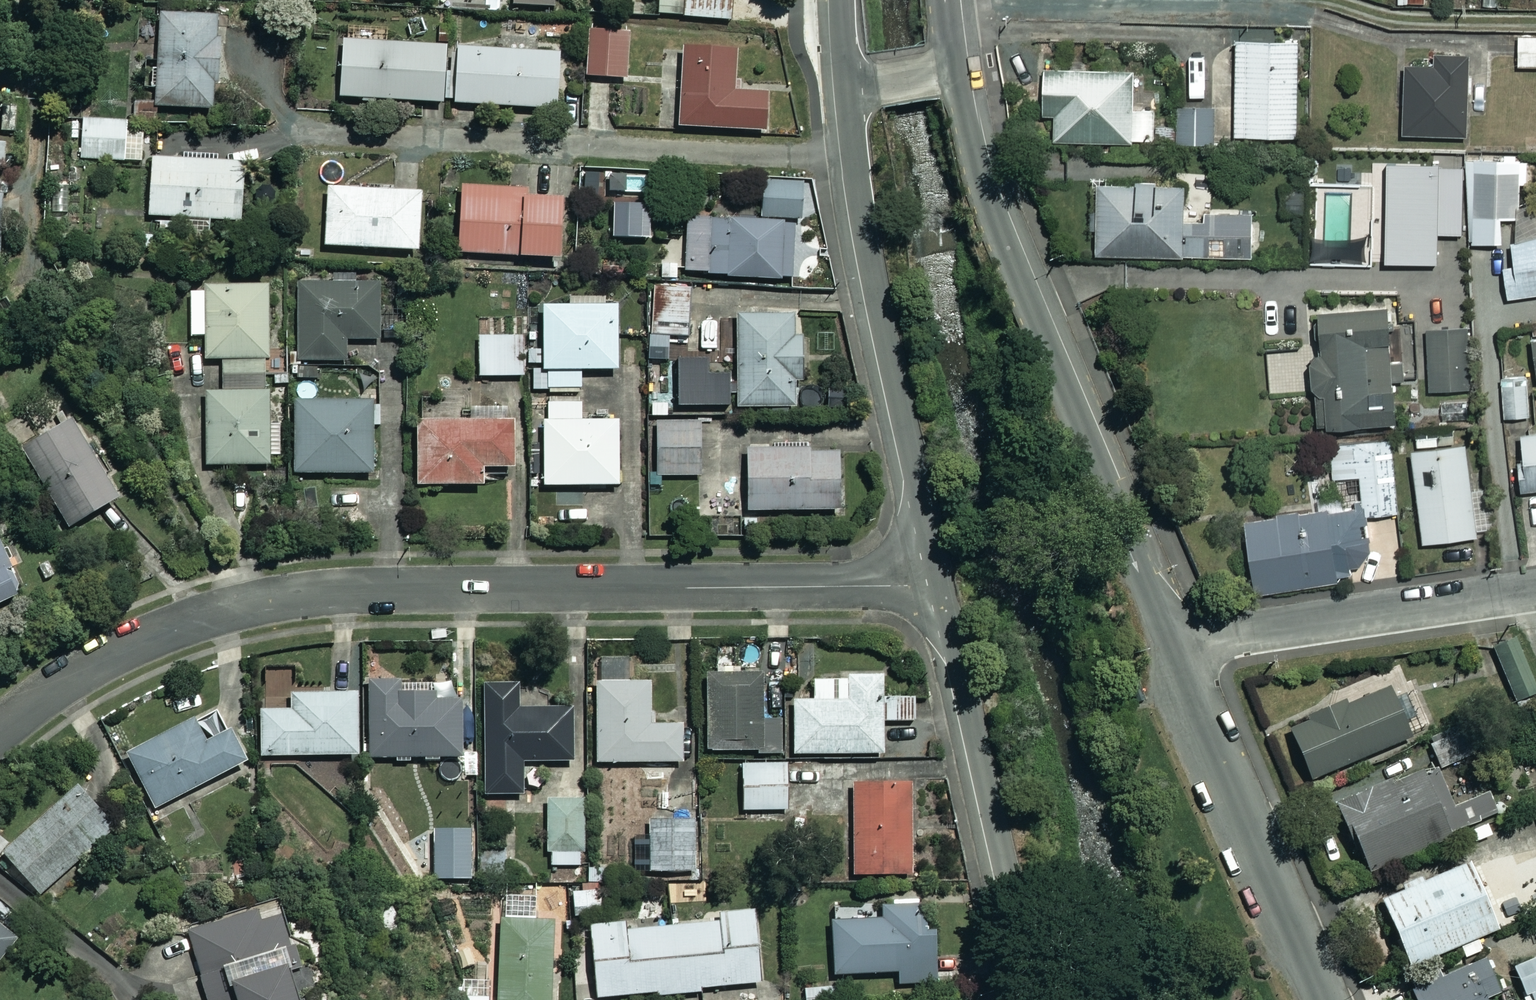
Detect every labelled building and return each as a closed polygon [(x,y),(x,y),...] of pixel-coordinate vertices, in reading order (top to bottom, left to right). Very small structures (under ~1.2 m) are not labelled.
[(163,43),(162,68),(153,68),(152,89),(162,89),(161,108),(222,109),(224,15),(161,14),(161,25),(145,25),(144,42),(163,43)] [(635,32),(591,30),(590,77),(634,79),(635,32)] [(1522,38),(1522,67),(1535,67),(1535,38),(1522,38)] [(458,104),(461,48),(347,42),(344,98),(458,104)] [(1306,43),(1240,43),(1241,138),(1307,138),(1306,43)] [(461,48),(458,104),(562,109),(565,52),(461,48)] [(742,52),(683,50),(680,128),(775,131),(776,94),(740,93),(742,52)] [(1212,53),(1188,53),(1188,94),(1211,95),(1212,53)] [(1471,71),(1406,70),(1405,136),(1470,137),(1471,71)] [(1138,72),(1049,73),(1049,119),(1061,118),(1061,143),(1159,143),(1158,105),(1138,105),(1138,72)] [(1219,144),(1217,103),(1182,104),(1183,145),(1219,144)] [(131,122),(86,121),(85,161),(148,161),(148,133),(131,133),(131,122)] [(9,143),(0,143),(0,168),(10,168),(9,143)] [(1526,158),(1469,158),(1469,244),(1506,244),(1506,222),(1526,222),(1526,158)] [(254,165),(157,159),(153,216),(250,222),(254,165)] [(1356,185),(1357,162),(1317,162),(1316,185),(1356,185)] [(1461,164),(1431,164),(1432,183),(1461,183),(1461,164)] [(807,184),(767,182),(764,222),(692,217),(688,273),(801,281),(807,184)] [(1190,186),(1096,185),(1095,231),(1102,231),(1102,255),(1257,258),(1258,216),(1190,215),(1190,186)] [(1413,185),(1374,185),(1375,256),(1414,256),(1413,185)] [(525,190),(466,187),(462,254),(572,260),(576,197),(525,194),(525,190)] [(1365,187),(1322,188),(1322,212),(1366,211),(1365,187)] [(427,193),(329,188),(326,247),(424,252),(427,193)] [(1309,191),(1287,192),(1288,214),(1310,214),(1309,191)] [(1466,202),(1423,202),(1423,218),(1467,218),(1466,202)] [(1519,245),(1520,265),(1510,266),(1512,297),(1535,295),(1535,243),(1519,245)] [(384,341),(384,284),(301,284),(302,365),(349,365),(349,341),(384,341)] [(272,286),(208,287),(209,294),(194,294),(194,334),(209,334),(209,360),(226,360),(227,392),(209,393),(210,465),(282,465),(282,389),(273,389),(272,286)] [(694,289),(654,287),(651,353),(672,354),(673,337),(692,338),(694,289)] [(629,329),(621,329),(621,306),(610,307),(609,297),(573,298),(573,307),(548,308),(548,350),(530,351),(530,364),(549,364),(549,370),(536,370),(537,390),(585,389),(584,371),(622,370),(621,336),(629,336),(629,329)] [(1403,423),(1396,310),(1327,314),(1330,355),(1315,356),(1320,429),(1403,423)] [(741,357),(734,357),(733,387),(741,387),(741,408),(803,408),(803,315),(741,315),(741,357)] [(1474,390),(1471,328),(1428,330),(1431,392),(1474,390)] [(528,336),(481,337),(483,377),(529,376),(528,336)] [(1535,417),(1533,382),(1507,384),(1509,419),(1535,417)] [(583,401),(551,401),(551,422),(548,422),(547,486),(622,486),(622,422),(583,422),(583,401)] [(378,403),(296,402),(296,474),(378,474),(378,403)] [(123,499),(76,420),(24,452),(72,530),(123,499)] [(517,422),(419,423),(420,487),(487,486),(486,468),(518,468),(517,422)] [(704,422),(658,422),(658,476),(704,477),(704,422)] [(1527,435),(1530,463),(1524,464),(1527,491),(1535,490),(1535,435),(1527,435)] [(1368,501),(1370,516),(1401,513),(1396,441),(1334,446),(1336,479),(1366,477),(1368,501)] [(1473,445),(1417,451),(1427,544),(1483,538),(1473,445)] [(842,449),(749,451),(750,512),(844,510),(842,449)] [(1354,546),(1366,545),(1364,524),(1371,523),(1370,516),(1368,501),(1359,502),(1360,510),(1252,520),(1258,589),(1347,580),(1346,577),(1357,576),(1354,546)] [(1,537),(0,537),(0,608),(26,597),(1,537)] [(1519,640),(1494,651),(1515,702),(1535,694),(1535,681),(1519,640)] [(766,676),(711,677),(712,753),(790,752),(790,721),(767,721),(766,676)] [(887,676),(818,678),(818,701),(797,702),(799,755),(887,753),(886,726),(918,725),(918,698),(887,699),(887,676)] [(452,683),(373,683),(373,758),(465,758),(466,699),(452,699),(452,683)] [(653,726),(652,684),(596,685),(598,764),(685,763),(684,725),(653,726)] [(530,685),(487,686),(490,796),(533,795),(532,765),(579,764),(577,705),(531,706),(530,685)] [(1415,739),(1395,688),(1292,729),(1312,780),(1415,739)] [(264,711),(264,757),(363,757),(363,694),(296,694),(296,711),(264,711)] [(230,735),(219,713),(131,756),(157,808),(253,761),(238,731),(230,735)] [(1452,735),(1435,739),(1441,766),(1459,762),(1452,735)] [(797,764),(747,765),(748,831),(798,830),(797,764)] [(1432,774),(1429,767),(1344,807),(1375,873),(1472,827),(1444,768),(1432,774)] [(910,782),(842,784),(843,826),(853,825),(854,876),(913,874),(910,782)] [(121,829),(84,787),(8,854),(45,896),(121,829)] [(589,800),(549,799),(549,866),(589,866),(589,800)] [(426,834),(415,815),(394,828),(405,847),(426,834)] [(655,819),(656,835),(636,835),(637,873),(698,872),(697,818),(655,819)] [(474,830),(436,830),(436,880),(475,880),(474,830)] [(1482,880),(1475,863),(1387,900),(1414,966),(1502,930),(1492,905),(1512,897),(1502,871),(1482,880)] [(608,909),(606,890),(576,892),(578,912),(608,909)] [(883,896),(884,920),(836,922),(839,975),(903,972),(903,984),(940,983),(937,917),(930,917),(929,894),(883,896)] [(279,906),(192,931),(211,999),(306,999),(279,906)] [(596,925),(601,998),(705,995),(704,988),(765,985),(761,911),(723,913),(723,923),(630,929),(630,923),(596,925)] [(504,919),(499,999),(553,999),(558,922),(504,919)] [(0,920),(0,966),(22,939),(0,920)] [(1490,956),(1418,990),(1422,999),(1493,999),(1507,993),(1490,956)] [(1516,964),(1530,999),(1535,999),(1535,956),(1516,964)]
